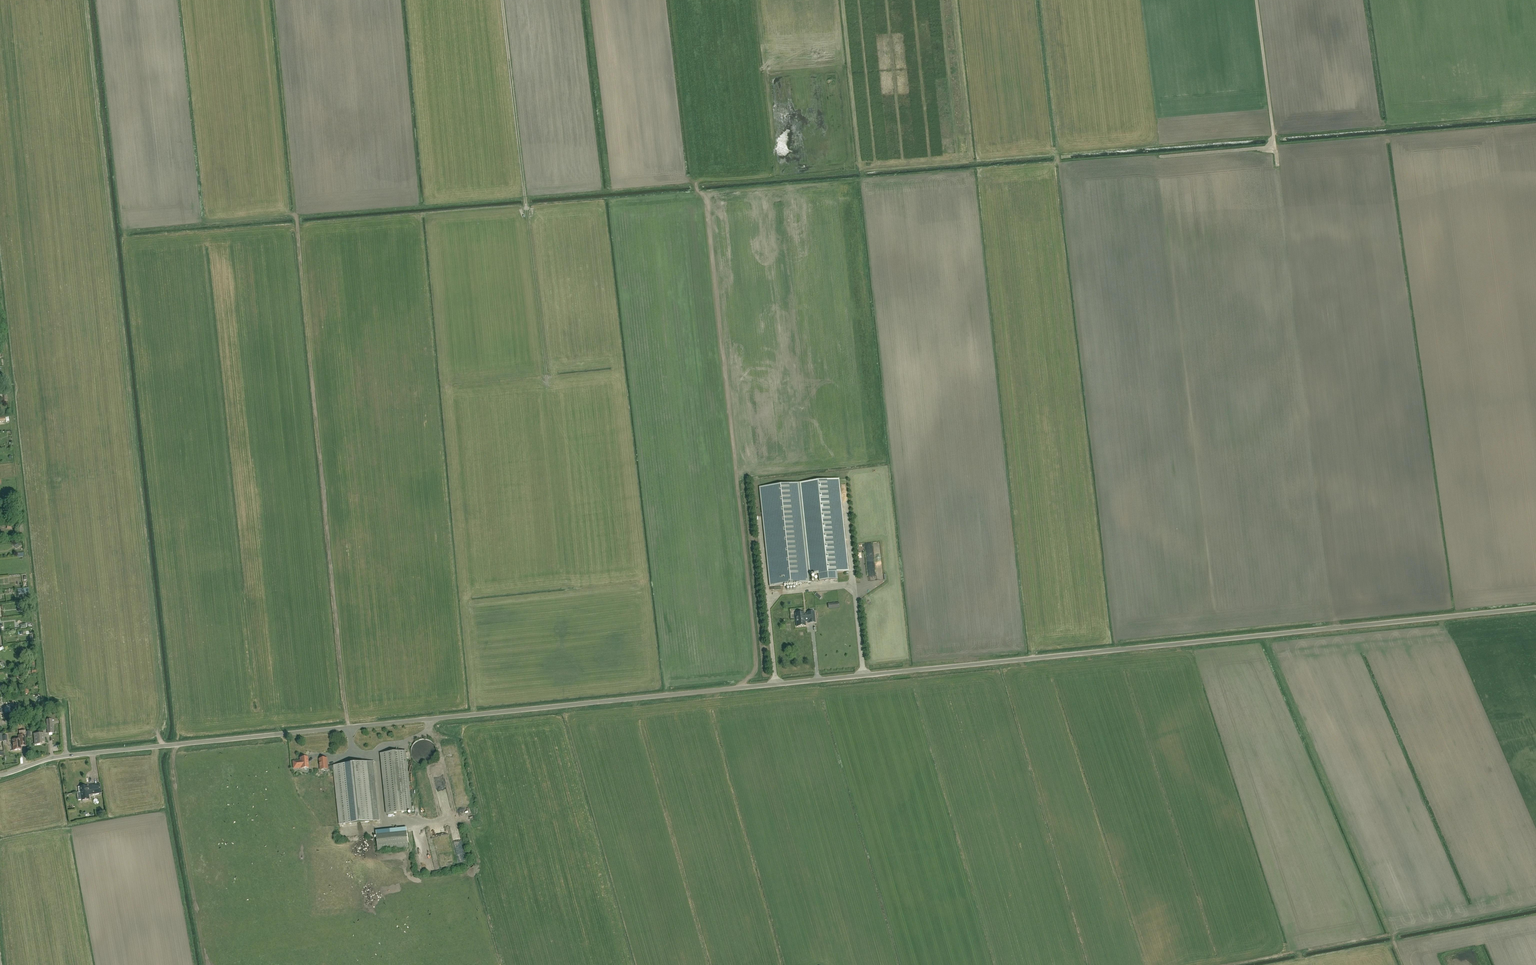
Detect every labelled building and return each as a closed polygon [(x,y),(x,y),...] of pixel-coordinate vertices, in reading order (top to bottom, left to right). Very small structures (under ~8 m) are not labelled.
[(760,488),(770,587),(811,582),(811,575),(848,571),(839,479),(760,488)] [(815,623),(814,612),(807,613),(808,614),(805,615),(804,613),(795,614),(797,627),(806,626),(805,621),(808,621),(808,623),(815,623)] [(44,734),(34,735),(35,745),(42,744),(42,742),(45,742),(44,734)] [(12,740),(13,745),(13,750),(21,750),(21,746),(25,746),(24,735),(20,735),(20,739),(12,740)] [(411,812),(406,752),(381,754),(387,814),(411,812)] [(301,769),(308,768),(307,758),(300,758),(300,761),(293,762),(294,768),(301,768),(301,769)] [(334,766),(328,767),(327,759),(320,759),(321,770),(328,770),(334,770),(339,825),(379,821),(374,762),(334,766)] [(89,800),(88,794),(91,793),(91,794),(101,792),(100,784),(88,786),(78,788),(79,793),(80,792),(82,801),(89,800)] [(405,825),(375,828),(377,849),(408,845),(406,834),(387,836),(381,837),(381,832),(406,829),(405,825)]
